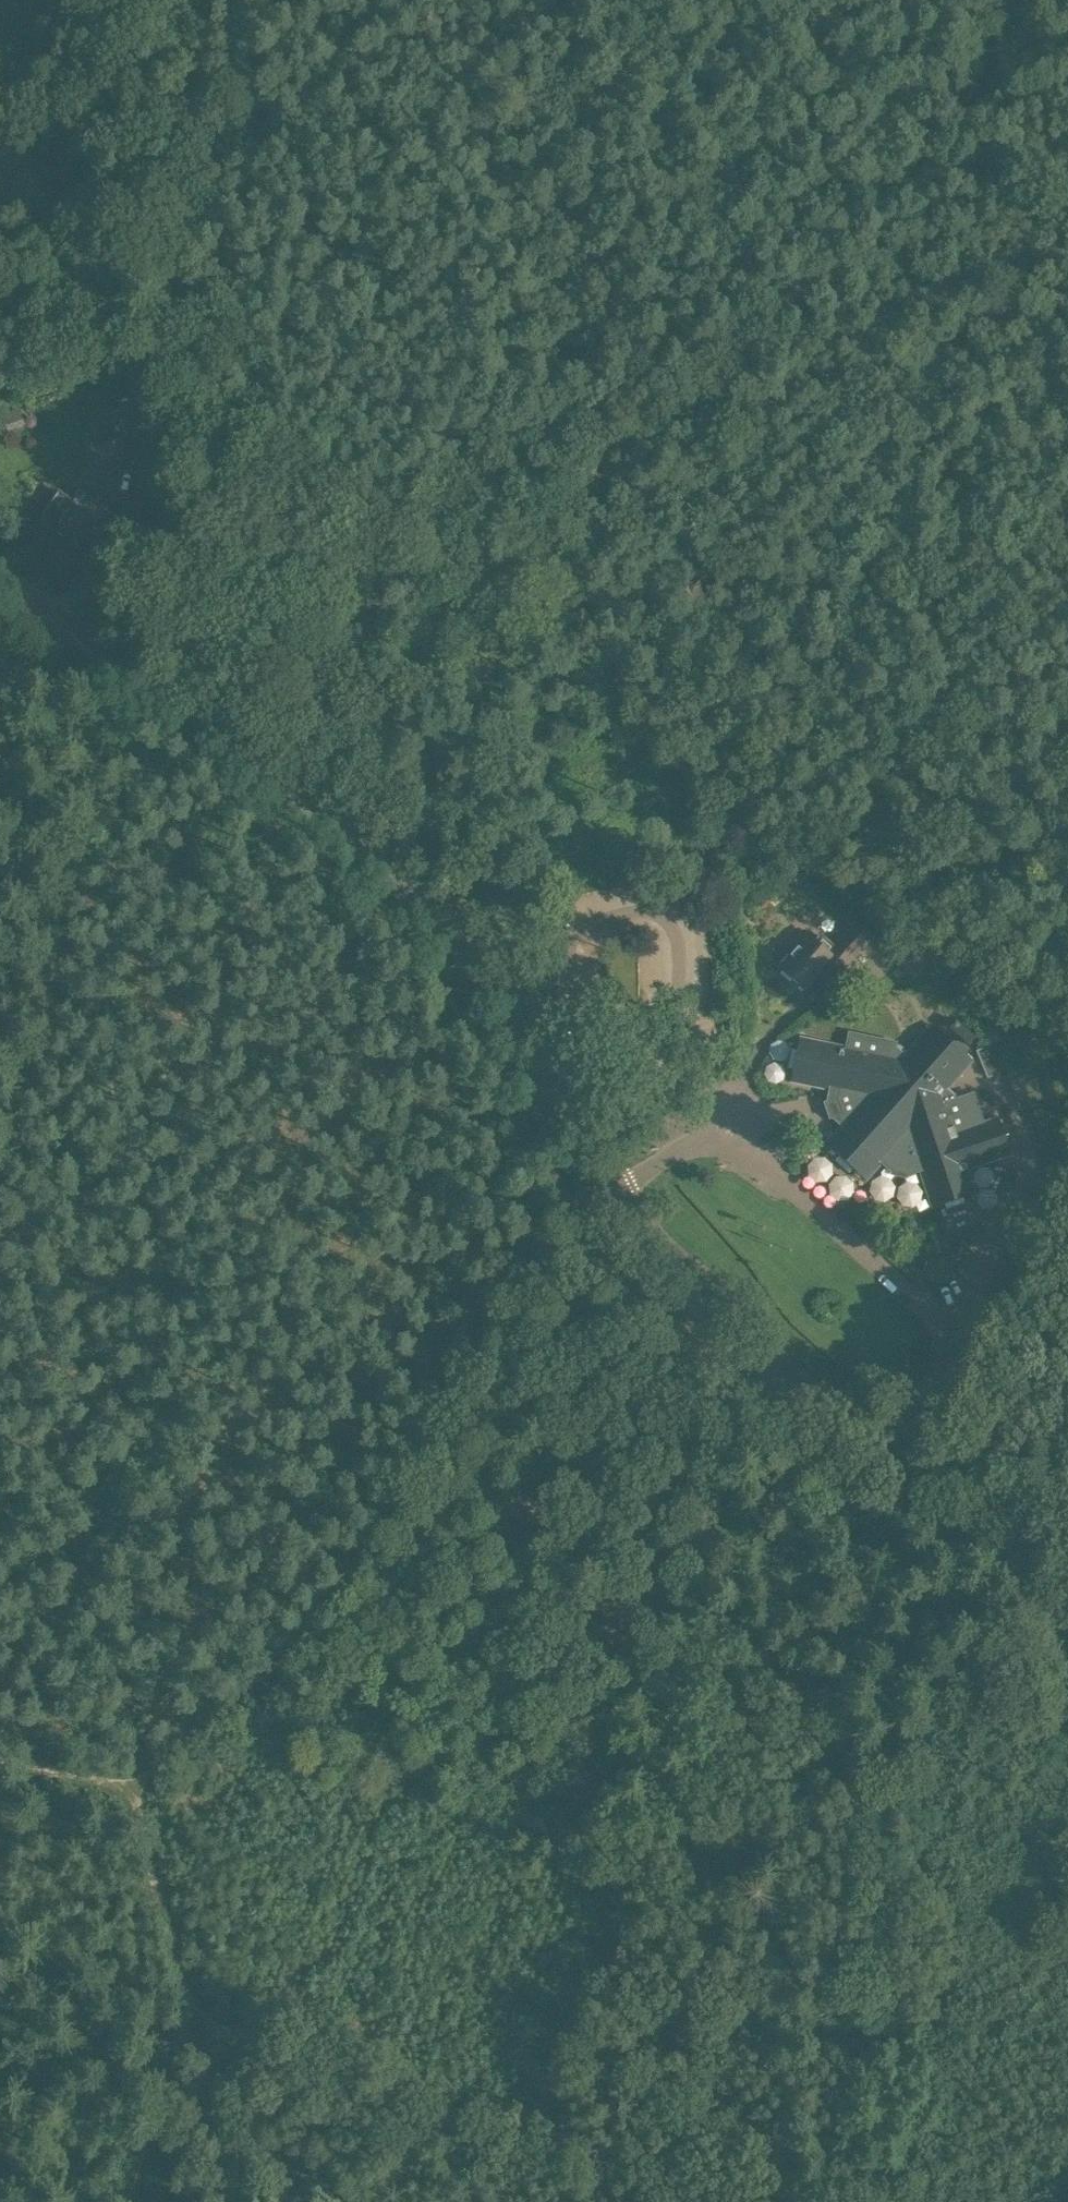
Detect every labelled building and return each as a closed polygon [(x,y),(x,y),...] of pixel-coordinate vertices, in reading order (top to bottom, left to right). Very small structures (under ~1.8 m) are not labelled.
[(19,410),(3,415),(4,418),(7,430),(24,424),(20,413),(19,410)] [(779,967),(804,990),(821,970),(834,981),(869,940),(852,925),(833,946),(820,935),(815,941),(803,931),(792,944),(796,948),(779,967)] [(846,1047),(800,1038),(791,1082),(827,1090),(825,1100),(822,1101),(825,1111),(829,1122),(832,1121),(839,1127),(824,1143),(846,1162),(866,1180),(880,1165),(889,1173),(889,1176),(897,1178),(906,1179),(907,1176),(920,1172),(930,1204),(931,1207),(975,1193),(967,1170),(1010,1156),(997,1118),(983,1123),(973,1094),(956,1099),(954,1095),(948,1089),(972,1062),(931,1025),(906,1053),(899,1047),(895,1046),(896,1043),(849,1033),(846,1047)] [(988,1047),(977,1051),(988,1078),(1000,1073),(988,1047)] [(1036,1063),(1008,1073),(1021,1111),(1049,1101),(1036,1063)] [(831,1189),(846,1199),(855,1186),(840,1177),(831,1189)]
